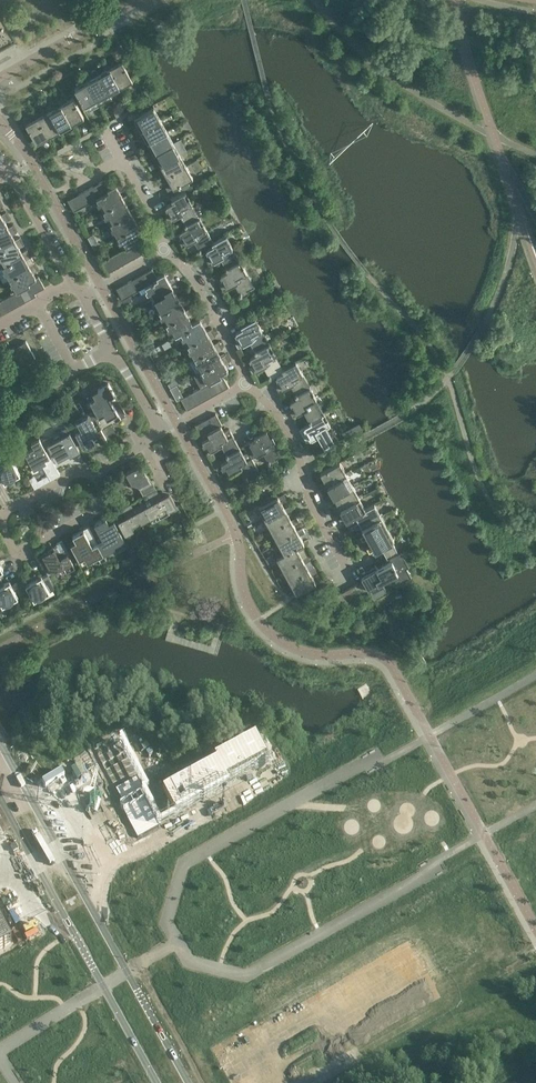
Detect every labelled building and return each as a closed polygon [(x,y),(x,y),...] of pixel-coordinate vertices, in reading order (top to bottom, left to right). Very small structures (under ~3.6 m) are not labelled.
[(122,61),(118,64),(110,68),(121,87),(133,81),(122,61)] [(110,68),(106,70),(98,74),(109,94),(121,87),(110,68)] [(98,74),(94,76),(87,81),(97,100),(109,94),(98,74)] [(87,81),(83,83),(75,87),(85,107),(97,100),(87,81)] [(73,98),(65,102),(61,105),(72,124),(84,117),(73,98)] [(61,105),(53,109),(49,111),(60,130),(72,124),(61,105)] [(141,130),(161,119),(154,107),(134,118),(139,126),(134,129),(136,133),(141,130)] [(49,111),(42,115),(38,117),(48,137),(60,130),(49,111)] [(30,122),(26,124),(36,143),(48,137),(38,117),(30,122)] [(142,144),(148,141),(167,131),(161,119),(141,130),(145,137),(140,140),(142,144)] [(149,156),(154,153),(173,142),(167,131),(148,141),(152,149),(146,152),(149,156)] [(161,165),(180,154),(173,142),(154,153),(158,161),(153,164),(155,168),(161,165)] [(162,179),(167,176),(186,166),(180,154),(161,165),(165,172),(159,175),(162,179)] [(187,181),(193,178),(186,166),(167,176),(171,184),(166,187),(168,191),(173,188),(177,194),(190,186),(187,181)] [(108,188),(104,181),(99,184),(105,194),(110,192),(108,188)] [(123,197),(120,192),(125,189),(121,182),(108,188),(110,192),(105,194),(99,197),(97,199),(103,211),(116,204),(115,201),(123,197)] [(105,194),(99,184),(94,187),(99,197),(105,194)] [(99,197),(94,187),(89,189),(94,200),(97,199),(99,197)] [(94,200),(89,189),(83,192),(89,203),(94,200)] [(199,216),(186,191),(171,199),(173,202),(166,205),(170,212),(165,215),(169,221),(181,214),(186,223),(199,216)] [(89,203),(83,192),(78,195),(84,206),(89,203)] [(130,210),(127,204),(132,201),(128,194),(123,197),(115,201),(116,204),(103,211),(110,224),(123,217),(122,214),(130,210)] [(84,206),(78,195),(73,198),(79,208),(84,206)] [(79,208),(73,198),(68,201),(74,211),(79,208)] [(137,222),(134,217),(139,214),(135,207),(130,210),(122,214),(123,217),(110,224),(117,236),(130,229),(129,227),(137,222)] [(8,227),(5,222),(10,219),(6,212),(1,215),(0,215),(0,235),(2,234),(0,232),(8,227)] [(212,243),(207,233),(208,233),(199,216),(186,223),(185,223),(187,227),(180,231),(184,237),(179,240),(182,247),(195,240),(200,248),(199,249),(201,253),(207,250),(214,246),(212,243)] [(144,235),(141,230),(146,227),(142,219),(137,222),(129,227),(130,229),(117,236),(124,249),(127,247),(132,245),(138,242),(136,240),(144,235)] [(12,235),(17,232),(13,224),(8,227),(0,232),(2,234),(0,235),(0,252),(9,247),(7,244),(15,240),(12,235)] [(226,235),(212,243),(214,246),(207,250),(210,256),(205,258),(209,265),(222,258),(226,267),(240,259),(226,235)] [(22,253),(19,247),(24,244),(20,237),(15,240),(7,244),(9,247),(0,252),(0,262),(3,267),(16,260),(14,257),(22,253)] [(143,252),(138,242),(132,245),(138,255),(143,252)] [(138,255),(132,245),(127,247),(133,258),(138,255)] [(133,258),(127,247),(124,249),(122,250),(128,261),(133,258)] [(29,265),(26,260),(31,257),(27,250),(22,253),(14,257),(16,260),(3,267),(10,279),(23,272),(21,270),(29,265)] [(128,261),(122,250),(117,253),(123,264),(128,261)] [(123,264),(117,253),(112,256),(118,266),(123,264)] [(118,266),(112,256),(107,258),(113,269),(118,266)] [(113,269),(107,258),(101,261),(107,272),(113,269)] [(254,286),(240,259),(226,267),(225,267),(227,271),(221,274),(224,281),(219,284),(223,290),(236,283),(240,292),(239,293),(242,297),(250,292),(248,290),(254,286)] [(36,278),(33,273),(38,270),(34,262),(29,265),(21,270),(23,272),(10,279),(17,292),(19,290),(24,288),(30,285),(28,283),(33,280),(36,278)] [(172,285),(171,285),(169,280),(174,277),(170,269),(157,276),(159,280),(153,283),(148,285),(145,287),(152,299),(165,292),(164,289),(172,285)] [(157,276),(153,269),(147,272),(153,283),(159,280),(157,276)] [(153,283),(147,272),(142,275),(148,285),(153,283)] [(148,285),(142,275),(137,277),(143,288),(145,287),(148,285)] [(45,288),(38,276),(36,278),(33,280),(39,291),(44,288),(44,289),(45,288)] [(143,288),(137,277),(132,280),(138,291),(143,288)] [(39,291),(33,280),(28,283),(30,285),(34,293),(35,293),(39,291)] [(138,291),(132,280),(127,283),(133,294),(138,291)] [(178,298),(175,292),(181,289),(177,282),(171,285),(172,285),(164,289),(165,292),(152,299),(159,312),(172,305),(171,302),(179,298),(178,298)] [(133,294),(127,283),(122,286),(128,297),(133,294)] [(34,293),(30,285),(24,288),(31,299),(35,296),(36,297),(36,296),(35,293),(34,293)] [(128,297),(122,286),(117,289),(121,296),(123,300),(128,297)] [(31,299),(24,288),(19,290),(26,302),(31,299)] [(26,302),(19,290),(17,292),(14,293),(21,304),(26,302)] [(21,304),(14,293),(9,296),(15,307),(21,304)] [(186,310),(185,310),(182,305),(188,302),(184,295),(178,298),(179,298),(171,302),(172,305),(159,312),(166,324),(179,317),(178,315),(186,310)] [(15,307),(9,296),(4,299),(10,310),(15,307)] [(4,299),(0,301),(0,303),(5,313),(10,310),(4,299)] [(281,310),(279,306),(279,305),(272,309),(274,314),(281,310)] [(192,323),(190,318),(195,315),(190,307),(185,310),(186,310),(178,315),(179,317),(166,324),(173,338),(181,333),(186,330),(185,327),(193,323),(192,323)] [(207,331),(204,326),(209,323),(205,316),(192,323),(193,323),(185,327),(186,330),(181,333),(188,346),(201,338),(199,336),(207,332),(207,331)] [(269,342),(255,318),(241,326),(242,328),(236,332),(240,338),(234,341),(238,348),(251,341),(256,349),(269,342)] [(214,344),(211,339),(216,336),(212,329),(207,331),(207,332),(199,336),(201,338),(188,346),(195,358),(208,351),(206,349),(214,344)] [(35,358),(26,341),(19,345),(12,349),(21,365),(35,358)] [(221,357),(218,351),(223,349),(219,341),(214,344),(206,349),(208,351),(195,358),(202,371),(215,364),(213,361),(221,357)] [(285,371),(283,369),(269,342),(256,349),(254,350),(256,354),(250,357),(254,364),(249,366),(252,373),(265,366),(270,375),(268,375),(271,379),(277,376),(285,371)] [(228,370),(225,364),(230,361),(226,354),(221,357),(213,361),(215,364),(202,371),(209,383),(212,382),(217,379),(222,376),(221,374),(228,370)] [(309,386),(296,362),(283,369),(285,371),(277,376),(280,382),(275,385),(279,391),(292,384),(296,393),(309,386)] [(228,387),(222,376),(217,379),(222,390),(228,387)] [(222,390),(217,379),(212,382),(217,392),(222,390)] [(217,392),(212,382),(209,383),(206,384),(212,395),(217,392)] [(114,406),(109,397),(115,394),(108,383),(92,392),(95,397),(90,400),(93,406),(89,408),(91,412),(95,418),(95,419),(104,414),(107,419),(112,416),(115,421),(121,418),(115,408),(116,408),(114,406)] [(212,395),(206,384),(201,387),(207,398),(212,395)] [(324,411),(309,386),(296,393),(295,394),(297,397),(291,401),(294,407),(289,410),(293,417),(306,410),(310,418),(324,411)] [(207,398),(201,387),(196,390),(202,401),(207,398)] [(202,401),(196,390),(191,393),(197,404),(202,401)] [(197,404),(191,393),(186,396),(192,406),(197,404)] [(192,406),(186,396),(181,399),(187,409),(192,406)] [(339,438),(324,411),(310,418),(309,419),(311,423),(305,426),(308,433),(303,436),(307,442),(320,435),(325,444),(323,444),(326,449),(334,444),(332,442),(339,438)] [(98,431),(91,420),(95,418),(91,412),(76,420),(81,429),(75,432),(84,448),(95,442),(94,439),(97,437),(101,445),(108,442),(101,429),(98,431)] [(222,425),(219,419),(216,414),(211,417),(217,428),(221,426),(222,425)] [(217,428),(211,417),(206,420),(212,431),(217,428)] [(212,431),(206,420),(201,423),(207,433),(212,431)] [(207,433),(201,423),(196,426),(203,440),(209,437),(207,433)] [(239,446),(229,429),(224,431),(221,426),(217,428),(212,431),(207,433),(209,437),(203,440),(202,440),(209,452),(219,446),(218,444),(221,442),(227,453),(239,446)] [(79,450),(67,427),(62,429),(65,434),(57,439),(54,434),(45,439),(49,446),(45,448),(48,452),(53,450),(58,460),(69,454),(70,456),(79,450)] [(282,455),(276,445),(277,444),(269,428),(254,436),(256,439),(244,445),(248,451),(252,458),(264,451),(269,460),(268,460),(270,465),(278,460),(277,458),(282,455)] [(50,456),(48,452),(45,448),(40,438),(31,442),(34,447),(25,452),(34,469),(42,464),(48,475),(42,478),(38,481),(35,476),(30,479),(35,488),(60,475),(50,456)] [(259,471),(252,458),(248,451),(243,454),(239,446),(227,453),(226,454),(229,459),(221,463),(228,475),(238,469),(237,466),(240,465),(246,475),(245,476),(247,480),(255,476),(254,473),(259,471)] [(16,466),(16,465),(16,464),(16,463),(16,462),(16,461),(15,460),(14,459),(14,458),(13,458),(12,458),(11,457),(10,457),(9,458),(7,458),(6,459),(5,460),(5,461),(4,462),(0,465),(0,478),(2,477),(5,482),(9,480),(20,474),(16,466)] [(327,485),(347,474),(340,462),(320,473),(325,481),(320,484),(322,488),(327,485)] [(155,489),(150,479),(141,464),(122,474),(128,486),(133,483),(138,485),(144,496),(155,489)] [(328,499),(334,496),(353,486),(347,474),(327,485),(331,492),(326,495),(328,499)] [(340,508),(359,497),(353,486),(334,496),(338,504),(332,507),(335,511),(340,508)] [(176,506),(170,495),(162,499),(157,489),(155,489),(144,496),(139,498),(149,517),(152,522),(170,513),(168,510),(176,506)] [(285,508),(280,500),(286,497),(284,493),(278,496),(259,507),(265,519),(285,508)] [(355,515),(366,509),(359,497),(340,508),(344,516),(339,519),(341,523),(346,520),(347,520),(356,515),(355,515)] [(149,517),(139,498),(122,508),(126,516),(118,520),(121,525),(126,534),(134,529),(131,525),(140,520),(141,522),(149,517)] [(362,526),(381,516),(374,504),(366,509),(355,515),(356,515),(360,523),(354,525),(356,529),(362,526)] [(291,520),(287,512),(292,509),(290,505),(285,508),(265,519),(272,530),(291,520)] [(122,535),(126,534),(121,525),(118,527),(111,515),(95,524),(101,535),(103,540),(98,543),(104,554),(115,547),(114,545),(124,539),(122,535)] [(363,541),(368,538),(388,528),(381,516),(362,526),(366,534),(361,537),(363,541)] [(298,531),(293,524),(299,521),(297,517),(291,520),(272,530),(278,542),(298,531)] [(304,544),(300,535),(305,532),(303,528),(298,531),(278,542),(284,553),(302,544),(302,545),(304,544)] [(392,541),(394,539),(388,528),(368,538),(373,546),(367,549),(369,553),(375,550),(380,547),(392,541)] [(104,554),(98,543),(92,546),(90,541),(84,529),(73,536),(76,541),(70,544),(79,560),(85,557),(87,562),(98,557),(101,562),(107,559),(104,554)] [(75,568),(68,555),(70,554),(69,552),(63,540),(56,544),(61,552),(57,554),(54,548),(42,554),(49,566),(45,568),(48,575),(58,569),(66,572),(75,568)] [(395,547),(392,541),(380,547),(380,548),(381,547),(384,553),(395,547)] [(303,559),(299,551),(304,548),(302,545),(302,544),(284,553),(277,558),(284,570),(303,559)] [(399,553),(395,547),(384,553),(388,559),(390,558),(399,553)] [(381,581),(393,575),(398,584),(412,576),(407,567),(409,566),(401,552),(399,553),(390,558),(391,560),(377,568),(375,564),(375,565),(375,566),(369,569),(371,572),(362,577),(363,579),(370,591),(374,600),(388,593),(381,581)] [(267,558),(271,564),(277,559),(273,553),(267,558)] [(309,571),(305,563),(310,560),(308,556),(303,559),(284,570),(290,581),(309,571)] [(316,583),(312,575),(317,572),(315,568),(309,571),(290,581),(297,593),(316,583)] [(56,588),(48,574),(42,578),(41,576),(26,584),(30,592),(30,593),(30,594),(30,595),(30,596),(30,597),(31,598),(32,599),(32,600),(33,600),(34,600),(35,601),(36,601),(37,600),(38,600),(39,600),(40,599),(41,598),(41,597),(42,597),(42,596),(56,588)] [(14,589),(10,581),(4,584),(1,579),(0,579),(0,605),(1,605),(2,606),(3,606),(4,606),(5,606),(6,606),(7,605),(8,605),(9,603),(10,602),(10,601),(18,597),(14,589)] [(370,591),(363,579),(362,580),(363,581),(358,583),(364,594),(370,591)] [(364,594),(358,583),(353,586),(359,597),(364,594)] [(359,597),(353,586),(348,589),(354,600),(359,597)] [(354,600),(348,589),(343,592),(349,603),(354,600)] [(349,603),(343,592),(338,595),(344,606),(349,603)] [(217,764),(164,793),(175,814),(230,785),(228,782),(268,760),(256,739),(215,761),(217,764)] [(120,744),(99,755),(124,802),(120,804),(139,838),(160,827),(142,793),(146,792),(120,744)] [(13,942),(0,918),(0,949),(13,942)]
